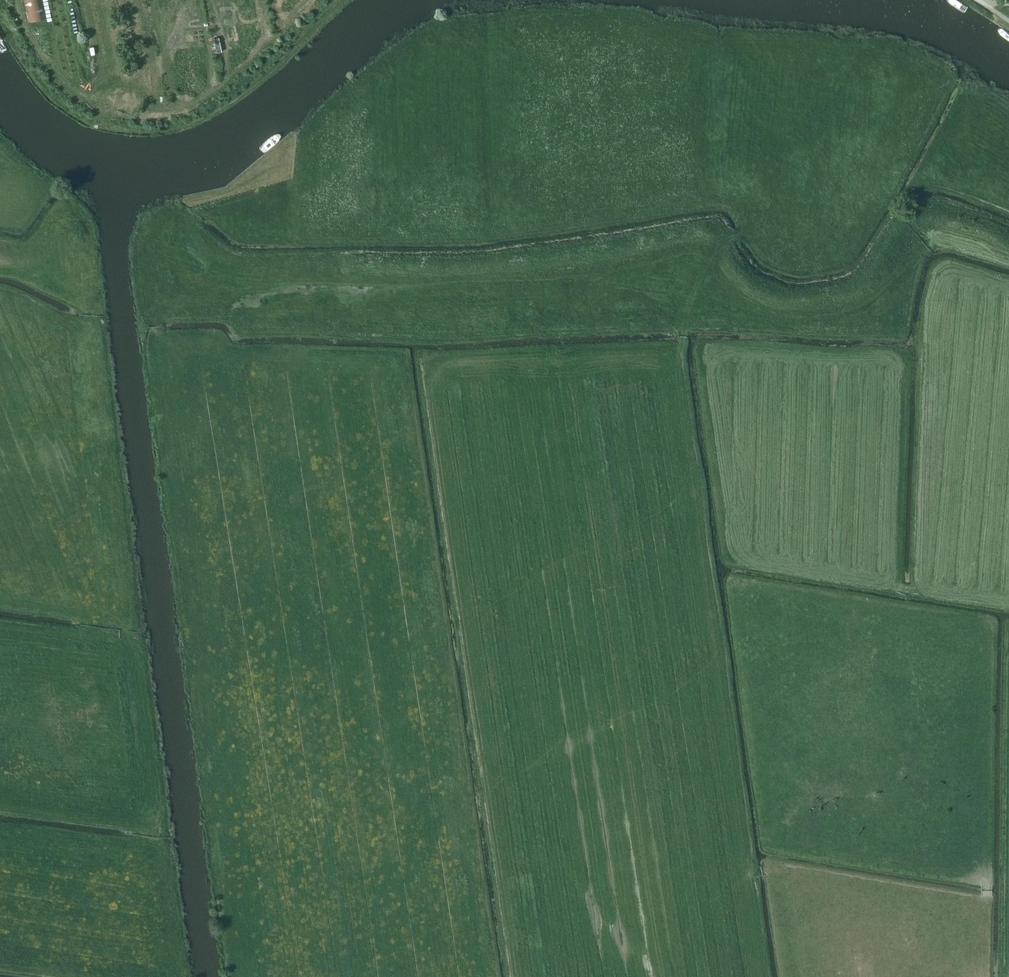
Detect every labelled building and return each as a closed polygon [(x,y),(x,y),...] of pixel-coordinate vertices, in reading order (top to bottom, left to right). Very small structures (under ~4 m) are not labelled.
[(40,0),(24,0),(29,23),(44,19),(40,0)]
